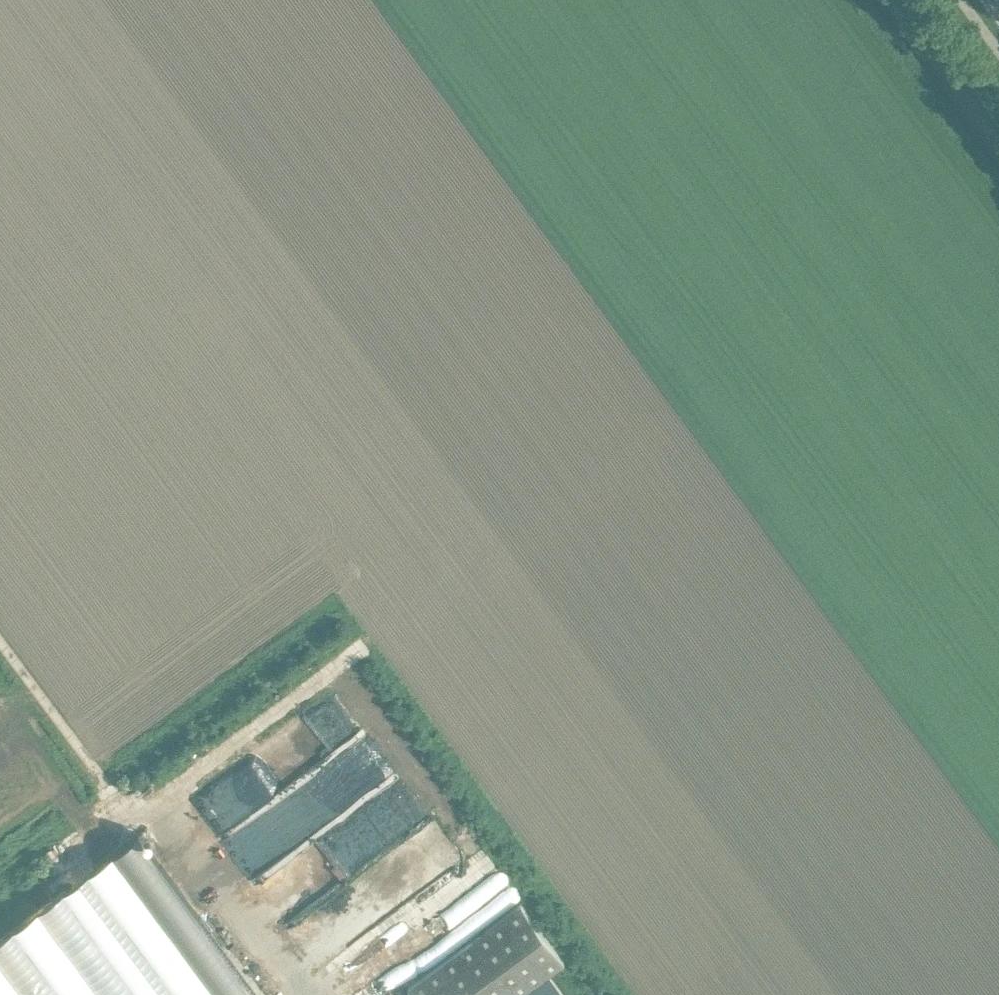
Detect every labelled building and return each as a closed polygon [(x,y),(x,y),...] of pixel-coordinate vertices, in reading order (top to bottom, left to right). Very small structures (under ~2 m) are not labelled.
[(139,836),(0,939),(0,994),(256,994),(139,836)] [(407,988),(412,994),(519,994),(547,975),(563,963),(520,905),(407,988)] [(547,975),(519,994),(562,994),(547,975)]
